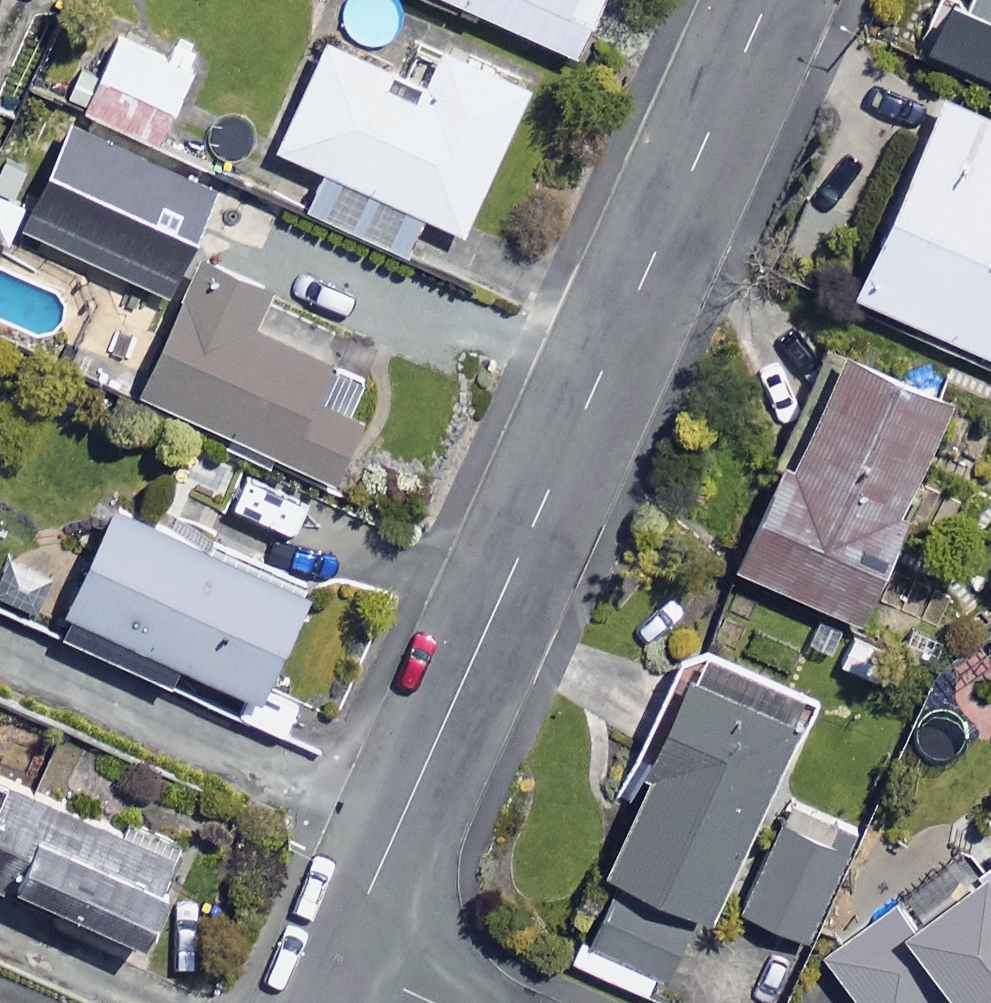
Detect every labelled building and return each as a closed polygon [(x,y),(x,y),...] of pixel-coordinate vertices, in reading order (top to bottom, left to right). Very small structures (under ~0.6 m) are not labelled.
[(574,46),(594,0),(472,0),(574,46)] [(931,44),(990,71),(990,0),(951,0),(931,44)] [(393,62),(326,32),(277,143),(324,163),(306,205),(410,251),(429,209),(463,224),(529,77),(410,24),(393,62)] [(173,36),(167,52),(109,28),(51,166),(164,213),(188,155),(160,143),(200,47),(173,36)] [(941,90),(852,285),(990,348),(990,113),(941,90)] [(8,194),(0,215),(0,237),(32,249),(47,209),(8,194)] [(285,256),(239,234),(228,259),(204,248),(140,384),(330,473),(378,371),(257,315),(285,256)] [(954,368),(837,320),(737,562),(854,610),(954,368)] [(185,445),(156,509),(117,490),(53,626),(169,680),(181,652),(257,687),(308,577),(277,563),(293,528),(226,497),(239,470),(185,445)] [(800,684),(690,638),(598,858),(708,904),(800,684)] [(15,770),(0,763),(0,803),(15,770)] [(0,803),(0,889),(3,890),(11,871),(140,928),(178,842),(15,770),(0,803)] [(854,824),(790,794),(739,901),(803,931),(854,824)] [(908,914),(894,896),(821,953),(861,1002),(926,1002),(948,985),(962,1002),(990,1002),(990,849),(908,914)] [(690,906),(614,874),(576,965),(653,997),(690,906)]
